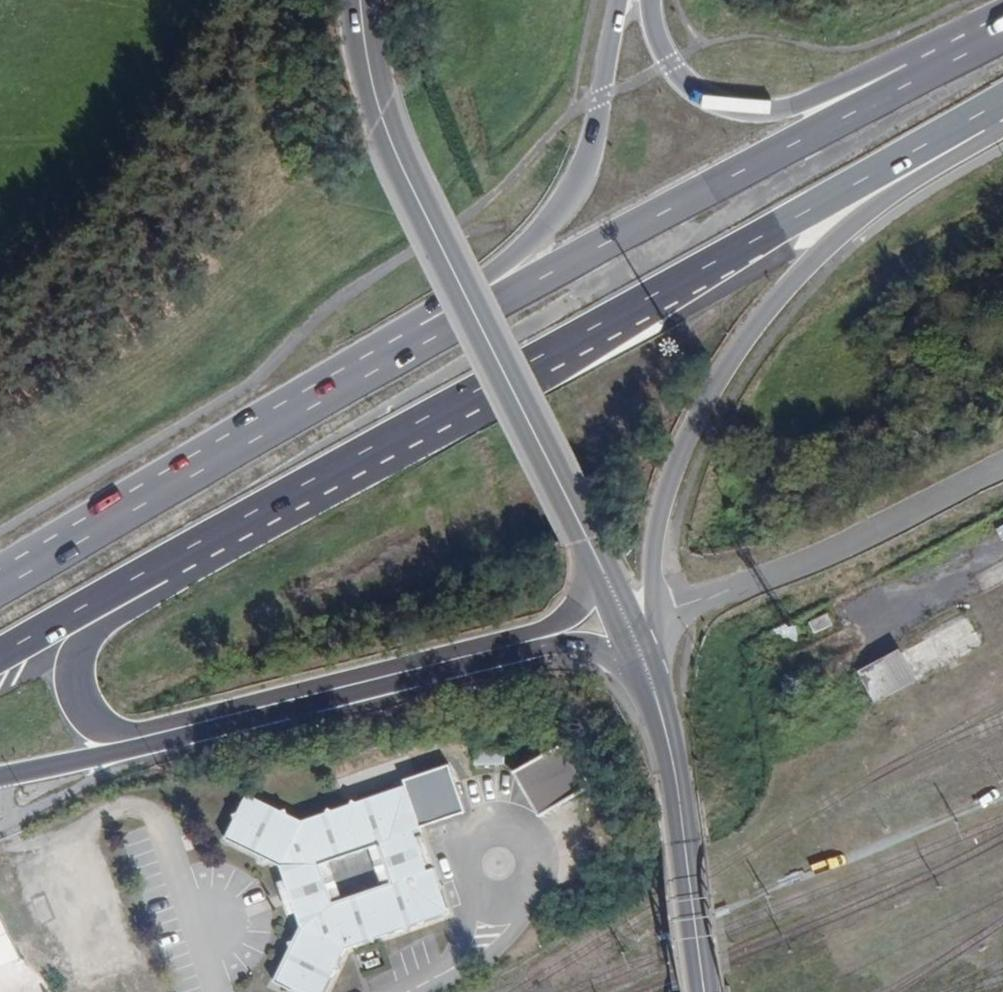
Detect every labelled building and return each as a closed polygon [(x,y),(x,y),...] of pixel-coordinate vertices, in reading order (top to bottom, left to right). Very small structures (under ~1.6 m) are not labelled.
[(845,626),(839,616),(822,625),(828,635),(845,626)] [(860,675),(875,703),(984,645),(968,616),(860,675)] [(514,775),(540,817),(591,786),(565,744),(514,775)] [(399,783),(400,788),(415,830),(464,813),(448,767),(399,783)] [(415,830),(400,788),(297,823),(242,797),(221,841),(275,869),(294,930),(269,984),(286,991),(320,991),(341,952),(447,917),(415,830)]
